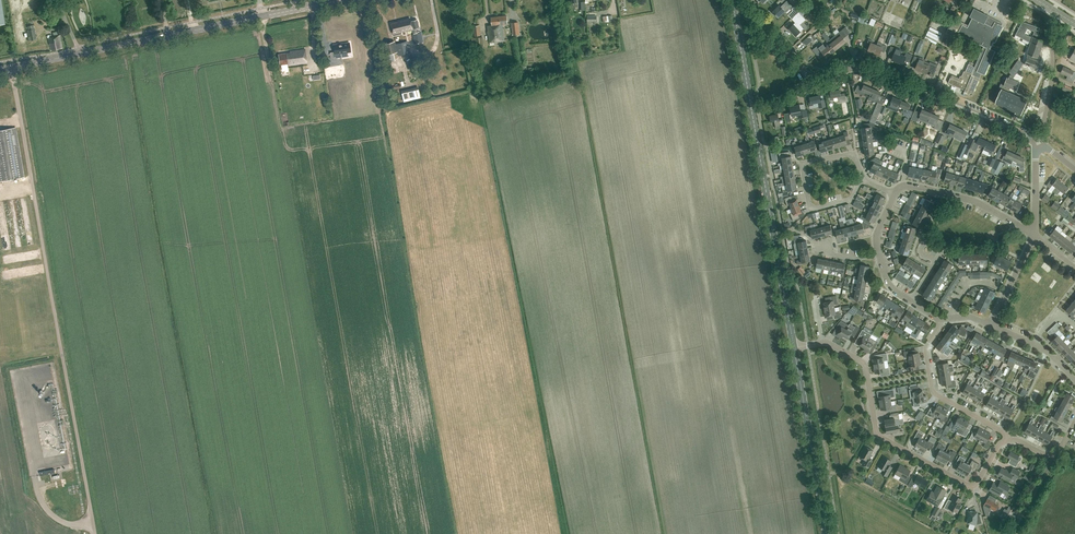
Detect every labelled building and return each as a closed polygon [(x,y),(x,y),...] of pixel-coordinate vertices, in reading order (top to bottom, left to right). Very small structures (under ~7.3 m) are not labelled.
[(780,5),(773,12),(778,17),(785,11),(786,12),(792,6),(787,1),(781,7),(780,5)] [(793,10),(788,15),(791,18),(801,9),(797,4),(792,9),(793,10)] [(957,7),(953,5),(947,14),(951,16),(957,7)] [(979,58),(990,63),(995,51),(990,49),(994,42),(995,42),(1003,27),(1001,26),(1002,23),(974,9),(970,16),(973,18),(969,25),(963,22),(960,23),(960,24),(954,21),(952,24),(954,24),(952,27),(950,25),(946,33),(953,37),(956,32),(984,46),(979,58)] [(796,36),(797,35),(798,36),(801,33),(800,32),(804,29),(800,25),(806,19),(799,12),(792,18),(796,22),(789,29),(796,36)] [(493,29),(503,28),(502,24),(508,24),(507,16),(491,17),(492,25),(493,29)] [(587,24),(597,24),(596,16),(587,16),(587,24)] [(411,21),(410,18),(401,21),(398,21),(394,22),(390,23),(393,36),(401,34),(401,32),(404,31),(412,29),(411,24),(411,21)] [(513,35),(520,34),(518,22),(511,23),(513,35)] [(1038,57),(1044,41),(1036,38),(1039,31),(1035,30),(1036,27),(1022,22),(1015,35),(1031,43),(1027,54),(1028,54),(1027,57),(1024,64),(1037,69),(1040,62),(1038,61),(1039,58),(1038,57)] [(504,40),(503,28),(493,29),(492,25),(488,26),(489,42),(504,40)] [(480,37),(479,26),(473,26),(475,38),(471,38),(472,51),(483,50),(482,37),(480,37)] [(929,35),(940,40),(943,35),(944,32),(932,26),(929,35)] [(841,45),(846,41),(843,38),(850,33),(846,27),(834,36),(836,39),(841,45)] [(28,37),(29,41),(37,39),(34,29),(28,30),(30,36),(28,37)] [(51,50),(62,48),(60,35),(48,38),(51,50)] [(810,35),(802,42),(806,46),(814,38),(810,35)] [(836,49),(831,43),(829,40),(830,39),(827,36),(825,38),(827,41),(827,42),(829,45),(826,47),(831,53),(836,49)] [(830,39),(829,40),(831,43),(836,49),(841,45),(836,39),(834,36),(830,39)] [(874,52),(877,45),(872,43),(873,41),(869,39),(867,43),(870,44),(868,50),(874,52)] [(395,44),(397,52),(398,56),(410,53),(407,41),(395,44)] [(882,44),(878,42),(877,45),(874,52),(879,55),(881,51),(884,52),(886,46),(882,45),(882,44)] [(350,48),(349,43),(333,45),(334,52),(330,52),(331,59),(342,57),(341,53),(347,52),(347,48),(350,48)] [(821,55),(823,53),(826,57),(831,53),(826,47),(823,44),(819,47),(818,46),(813,50),(820,58),(822,56),(821,55)] [(900,54),(900,55),(902,50),(891,46),(888,54),(893,56),(892,59),(897,62),(900,54)] [(288,65),(307,62),(305,49),(290,51),(290,53),(278,54),(280,65),(288,64),(288,65)] [(386,62),(395,60),(393,53),(384,55),(386,62)] [(900,54),(897,62),(903,64),(904,60),(910,62),(912,55),(906,53),(904,56),(900,55),(900,54)] [(921,71),(924,64),(925,61),(920,59),(920,58),(914,56),(912,63),(917,65),(915,69),(921,71)] [(985,75),(990,63),(979,58),(975,67),(972,66),(973,66),(974,63),(970,61),(969,64),(968,64),(965,72),(964,71),(960,79),(952,75),(948,83),(965,90),(964,93),(969,95),(970,93),(971,93),(973,94),(980,78),(979,78),(981,73),(985,75)] [(930,62),(929,63),(925,61),(924,64),(921,71),(927,73),(928,69),(935,72),(938,65),(930,62)] [(1074,79),(1074,72),(1064,67),(1060,73),(1068,76),(1066,79),(1073,83),(1074,79)] [(1012,79),(1014,76),(1011,74),(1009,77),(1008,76),(1008,78),(1007,77),(1004,85),(1001,84),(999,88),(1001,89),(999,92),(996,99),(995,103),(995,104),(995,103),(1015,112),(1014,114),(1013,116),(1013,117),(1016,118),(1017,115),(1017,113),(1020,114),(1020,115),(1021,115),(1025,105),(1026,105),(1027,103),(1026,103),(1027,100),(1008,92),(1010,88),(1016,90),(1020,82),(1012,79)] [(864,95),(865,92),(870,94),(872,89),(864,85),(863,87),(858,85),(855,92),(864,95)] [(405,100),(422,96),(420,87),(403,91),(405,100)] [(880,95),(881,92),(872,89),(870,94),(868,98),(879,103),(882,104),(885,97),(880,95)] [(841,94),(840,90),(830,92),(830,94),(828,94),(829,101),(834,100),(833,97),(838,96),(839,102),(846,101),(845,94),(841,94)] [(820,101),(819,96),(810,98),(810,99),(808,100),(809,106),(814,105),(813,103),(818,102),(819,108),(826,106),(825,100),(820,101)] [(899,106),(901,101),(893,97),(891,102),(890,101),(888,107),(891,108),(892,106),(898,109),(899,106)] [(901,101),(899,106),(906,109),(903,115),(910,118),(913,111),(908,109),(910,104),(901,101)] [(807,116),(806,110),(801,111),(799,105),(790,107),(791,113),(792,116),(798,115),(799,118),(807,116)] [(915,110),(911,119),(917,121),(918,119),(920,120),(927,123),(929,118),(928,118),(930,113),(922,110),(921,113),(915,110)] [(929,118),(927,123),(935,126),(934,128),(940,131),(944,122),(938,119),(939,117),(930,113),(928,118),(929,118)] [(779,120),(778,114),(770,116),(769,117),(769,119),(770,119),(771,122),(774,121),(776,129),(780,128),(779,120)] [(954,137),(956,133),(958,128),(950,124),(948,129),(947,128),(945,133),(954,137)] [(872,134),(872,133),(871,129),(876,128),(875,126),(870,126),(870,127),(861,128),(862,135),(872,134)] [(23,177),(15,128),(0,130),(0,181),(23,177)] [(958,128),(956,133),(963,136),(960,140),(963,142),(966,137),(965,136),(967,132),(958,128)] [(808,143),(810,152),(817,150),(814,141),(809,142),(808,138),(809,137),(807,131),(804,132),(806,138),(807,143),(808,143)] [(838,137),(841,146),(847,144),(846,140),(850,139),(847,131),(844,133),(844,135),(840,136),(838,132),(836,132),(837,137),(838,137)] [(873,140),(872,140),(872,135),(877,135),(876,132),(872,133),(872,134),(862,135),(863,142),(873,140)] [(838,137),(837,137),(833,138),(832,134),(829,134),(831,139),(834,148),(841,146),(838,137)] [(941,145),(945,136),(939,134),(935,142),(941,145)] [(831,139),(827,140),(825,136),(823,136),(824,141),(825,141),(828,150),(834,148),(831,139)] [(825,141),(824,141),(820,142),(819,138),(816,138),(818,143),(821,152),(828,150),(825,141)] [(979,144),(985,146),(987,141),(979,138),(977,142),(975,141),(976,140),(971,138),(967,148),(971,149),(976,152),(979,144)] [(873,147),(873,146),(873,142),(878,142),(877,139),(872,140),(873,140),(863,142),(864,148),(873,147)] [(808,143),(807,143),(803,144),(801,140),(799,140),(800,145),(801,145),(804,154),(810,152),(808,143)] [(987,141),(985,146),(983,150),(989,152),(988,154),(992,155),(995,150),(993,150),(995,145),(987,141)] [(801,145),(800,145),(796,146),(795,142),(793,142),(794,147),(795,147),(797,156),(804,154),(801,145)] [(873,147),(864,148),(865,155),(874,154),(874,149),(878,148),(878,146),(873,146),(873,147)] [(783,164),(792,163),(791,156),(790,156),(789,151),(779,153),(780,158),(782,158),(783,162),(778,163),(778,166),(783,165),(783,164)] [(1002,160),(1011,164),(1016,155),(1007,151),(1005,155),(1004,155),(1002,160)] [(1024,159),(1016,155),(1011,165),(1014,167),(1015,165),(1019,167),(1019,172),(1024,172),(1024,161),(1023,161),(1024,159)] [(989,157),(986,164),(992,167),(996,160),(989,157)] [(880,165),(879,165),(875,163),(877,159),(875,158),(873,162),(869,171),(876,174),(880,165)] [(886,168),(885,168),(882,166),(884,161),(881,160),(879,165),(880,165),(876,174),(882,177),(886,168)] [(1000,171),(1003,163),(997,160),(993,168),(1000,171)] [(916,168),(912,167),(913,162),(910,162),(909,167),(910,167),(908,176),(914,177),(916,168)] [(783,164),(783,165),(784,169),(779,170),(779,172),(784,172),(784,171),(794,169),(792,163),(783,164)] [(892,171),(891,171),(888,169),(890,164),(887,163),(885,168),(886,168),(882,177),(888,179),(892,171)] [(923,169),(922,169),(918,168),(919,163),(917,163),(916,168),(914,177),(921,178),(923,169)] [(930,171),(929,170),(925,170),(926,165),(923,164),(922,169),(923,169),(921,178),(928,180),(930,171)] [(892,171),(888,179),(894,182),(898,174),(894,172),(896,167),(894,166),(891,171),(892,171)] [(930,171),(928,180),(935,181),(935,177),(939,178),(942,169),(936,168),(935,172),(931,171),(932,166),(930,166),(929,170),(930,171)] [(953,174),(949,173),(950,168),(947,167),(946,172),(944,181),(950,183),(953,174)] [(785,178),(795,176),(794,169),(784,171),(784,172),(785,176),(780,177),(781,179),(785,178)] [(960,176),(959,176),(955,175),(956,170),(954,169),(953,174),(950,183),(957,185),(960,176)] [(966,178),(961,176),(963,172),(960,171),(959,176),(960,176),(957,185),(963,187),(966,178)] [(981,177),(980,177),(978,182),(979,182),(976,191),(983,193),(984,189),(987,190),(988,185),(982,183),(985,172),(983,171),(982,173),(981,175),(981,177)] [(972,180),(968,178),(969,174),(967,173),(966,178),(963,187),(970,189),(973,180),(972,180)] [(979,182),(978,182),(974,180),(976,176),(973,175),(972,180),(973,180),(970,189),(976,191),(979,182)] [(787,185),(786,184),(796,183),(795,176),(785,178),(786,182),(781,183),(782,186),(787,185)] [(1055,193),(1062,183),(1057,179),(1056,179),(1055,178),(1053,182),(1051,180),(1046,185),(1050,188),(1049,189),(1055,193)] [(787,185),(782,186),(783,190),(783,192),(788,192),(788,191),(797,189),(796,183),(786,184),(787,185)] [(998,191),(998,190),(994,188),(996,184),(994,183),(992,187),(992,188),(988,196),(994,199),(998,191)] [(1062,183),(1055,193),(1057,195),(1060,190),(1064,193),(1065,191),(1066,192),(1069,188),(1068,187),(1062,183)] [(1004,194),(1000,192),(1002,187),(1000,186),(998,190),(998,191),(994,199),(1000,202),(1004,194)] [(1010,197),(1006,195),(1008,191),(1006,190),(1004,194),(1000,202),(1005,206),(1010,197)] [(909,198),(915,201),(918,195),(912,192),(909,198)] [(874,200),(882,204),(885,198),(877,194),(875,197),(867,193),(866,197),(874,200)] [(1016,201),(1015,200),(1012,198),(1014,194),(1012,193),(1010,197),(1005,206),(1011,209),(1016,201)] [(1047,203),(1050,199),(1045,195),(1042,199),(1047,203)] [(792,208),(799,206),(796,199),(793,200),(791,196),(784,198),(787,206),(790,205),(792,208)] [(1016,201),(1011,209),(1017,212),(1022,204),(1018,202),(1020,197),(1018,196),(1015,200),(1016,201)] [(922,205),(931,209),(934,203),(926,199),(922,205)] [(880,210),(882,204),(874,200),(872,204),(867,202),(866,205),(871,207),(871,206),(880,210)] [(1056,210),(1060,206),(1055,202),(1051,206),(1056,210)] [(928,216),(931,209),(922,205),(919,211),(928,216)] [(799,206),(792,208),(793,212),(790,213),(793,221),(800,218),(798,214),(801,213),(799,206)] [(877,216),(880,210),(871,206),(871,207),(869,210),(865,208),(863,211),(868,213),(868,212),(877,216)] [(1057,211),(1062,215),(1066,210),(1061,206),(1057,211)] [(924,222),(928,216),(919,211),(917,215),(916,214),(914,216),(924,222)] [(874,222),(877,216),(868,212),(868,213),(866,217),(862,215),(860,218),(864,220),(864,222),(870,225),(871,221),(874,222)] [(921,228),(924,222),(914,216),(914,217),(916,217),(914,221),(912,220),(911,223),(921,228)] [(870,225),(864,222),(863,223),(857,225),(856,220),(853,221),(854,223),(854,225),(855,225),(858,233),(864,232),(864,229),(868,228),(870,225)] [(849,227),(848,227),(845,228),(843,221),(839,222),(840,225),(841,229),(842,229),(844,237),(851,235),(849,227)] [(854,225),(854,223),(850,224),(849,221),(846,222),(848,227),(849,227),(851,235),(858,233),(855,225),(854,225)] [(891,227),(897,229),(899,223),(893,221),(891,227)] [(823,227),(826,235),(833,233),(830,225),(825,226),(824,222),(821,223),(822,227),(823,227)] [(823,227),(822,227),(818,228),(817,224),(815,224),(816,229),(817,228),(819,237),(826,235),(823,227)] [(817,228),(816,229),(812,230),(810,225),(808,226),(809,231),(810,230),(812,238),(819,237),(817,228)] [(903,228),(902,231),(905,232),(914,235),(917,228),(907,225),(906,229),(903,228)] [(842,229),(841,229),(837,230),(836,226),(833,226),(834,231),(835,231),(838,239),(844,237),(842,229)] [(895,236),(897,229),(891,227),(889,234),(895,236)] [(1055,240),(1060,233),(1055,229),(1049,236),(1055,240)] [(903,239),(912,242),(914,235),(905,232),(902,231),(900,238),(903,239)] [(1060,244),(1065,238),(1060,233),(1055,240),(1060,244)] [(799,250),(799,249),(808,247),(806,240),(803,241),(802,238),(794,239),(794,244),(798,243),(799,248),(794,248),(795,251),(799,250)] [(1071,242),(1065,238),(1060,244),(1065,249),(1071,242)] [(1065,249),(1071,253),(1073,250),(1074,252),(1074,245),(1072,243),(1073,242),(1074,242),(1074,241),(1074,240),(1073,238),(1071,242),(1065,249)] [(910,248),(912,242),(903,239),(901,245),(910,248)] [(908,255),(910,248),(901,245),(900,249),(898,248),(897,252),(908,255)] [(800,256),(809,254),(808,247),(799,249),(799,250),(800,254),(796,255),(796,258),(800,257),(800,256)] [(800,256),(800,257),(801,261),(797,262),(797,264),(802,264),(802,263),(810,261),(809,254),(800,256)] [(1000,267),(1004,258),(998,255),(994,263),(997,265),(995,268),(999,270),(1000,267)] [(903,270),(907,272),(908,269),(913,261),(907,257),(902,265),(905,267),(903,270)] [(1000,267),(1006,270),(1011,261),(1004,258),(1000,267)] [(823,268),(825,260),(818,259),(816,267),(822,268),(821,273),(823,273),(824,269),(823,268)] [(830,270),(831,261),(825,260),(823,268),(824,269),(828,269),(828,274),(830,274),(831,270),(830,270)] [(941,266),(949,271),(953,265),(945,260),(941,266)] [(837,271),(838,263),(831,261),(830,270),(831,270),(835,271),(834,275),(837,276),(838,271),(837,271)] [(913,275),(919,265),(913,261),(908,269),(911,271),(910,274),(913,275)] [(837,271),(838,271),(842,272),(841,277),(844,277),(844,272),(845,264),(838,263),(837,271)] [(856,268),(855,269),(855,271),(855,272),(859,273),(859,272),(868,273),(869,266),(861,265),(860,269),(856,268)] [(919,265),(913,275),(919,279),(925,269),(919,265)] [(945,277),(949,271),(941,266),(937,272),(945,277)] [(866,280),(868,273),(859,272),(859,273),(858,277),(854,276),(853,279),(858,279),(858,278),(866,280)] [(945,277),(937,272),(933,278),(942,283),(945,277)] [(905,285),(909,280),(904,277),(900,282),(905,285)] [(865,287),(866,280),(858,278),(858,279),(857,284),(853,283),(852,285),(856,286),(857,285),(865,287)] [(938,289),(942,283),(933,278),(930,284),(938,289)] [(934,295),(938,289),(930,284),(926,290),(934,295)] [(864,294),(865,287),(857,285),(856,286),(856,290),(851,290),(851,292),(855,293),(855,292),(864,294)] [(982,295),(992,299),(995,292),(985,288),(982,293),(979,292),(978,294),(981,295),(982,295)] [(937,296),(934,295),(926,290),(922,296),(930,301),(932,298),(935,300),(937,296)] [(862,300),(864,294),(855,292),(855,293),(854,297),(850,296),(849,299),(854,300),(854,299),(862,300)] [(882,305),(887,298),(881,294),(876,302),(881,305),(879,308),(881,310),(883,306),(882,305)] [(988,306),(992,299),(982,295),(981,295),(979,300),(976,298),(975,301),(978,302),(978,301),(988,306)] [(824,309),(834,308),(834,303),(838,303),(836,296),(831,297),(832,301),(823,302),(824,306),(823,306),(824,309)] [(888,309),(893,302),(887,298),(882,305),(883,306),(887,308),(885,312),(887,313),(889,310),(888,309)] [(985,313),(988,306),(978,301),(978,302),(976,307),(973,305),(972,307),(975,309),(985,313)] [(894,313),(899,306),(893,302),(888,309),(889,310),(893,312),(890,316),(892,317),(895,313),(894,313)] [(1070,305),(1066,310),(1073,316),(1074,313),(1074,309),(1070,305)] [(894,313),(895,313),(899,316),(896,319),(898,321),(901,317),(900,316),(905,309),(899,306),(894,313)] [(834,308),(824,309),(824,312),(825,312),(826,316),(833,315),(834,319),(841,318),(841,316),(841,314),(840,314),(839,311),(835,312),(834,308)] [(909,322),(913,315),(907,311),(903,318),(907,321),(905,325),(907,326),(910,323),(909,322)] [(907,326),(913,330),(915,326),(914,326),(919,318),(913,315),(909,322),(910,323),(907,326)] [(920,330),(925,322),(919,318),(914,326),(915,326),(919,329),(917,333),(919,334),(921,330),(920,330)] [(849,325),(841,321),(839,323),(837,327),(840,329),(836,335),(842,338),(849,325)] [(920,330),(921,330),(925,332),(922,336),(925,338),(927,334),(926,333),(931,326),(925,322),(920,330)] [(849,325),(842,338),(843,336),(848,339),(851,334),(854,336),(859,328),(855,326),(855,327),(853,326),(849,324),(849,325)] [(956,336),(956,335),(958,333),(963,336),(968,330),(961,326),(959,329),(953,325),(949,331),(956,336)] [(864,347),(863,350),(869,339),(869,338),(870,338),(872,335),(862,329),(857,338),(861,340),(859,345),(864,347)] [(1063,340),(1060,337),(1063,334),(1059,330),(1054,334),(1056,337),(1052,341),(1056,346),(1063,340)] [(960,338),(956,335),(956,336),(949,331),(945,336),(951,341),(952,341),(955,337),(958,340),(960,338)] [(978,343),(982,336),(976,332),(972,340),(977,343),(975,347),(976,347),(977,348),(979,344),(978,343)] [(952,341),(951,341),(945,336),(940,342),(947,347),(948,346),(951,342),(954,345),(956,343),(952,341)] [(984,347),(988,339),(982,336),(978,343),(979,344),(983,346),(981,350),(983,351),(985,347),(984,347)] [(1067,345),(1064,341),(1065,340),(1066,341),(1068,339),(1066,337),(1063,340),(1056,346),(1061,351),(1067,345)] [(878,343),(873,340),(870,338),(869,338),(869,339),(863,350),(868,353),(872,347),(875,348),(878,343)] [(990,350),(994,343),(988,339),(984,347),(985,347),(989,349),(987,353),(989,355),(991,351),(990,350)] [(897,348),(890,341),(887,344),(894,351),(897,348)] [(951,349),(948,346),(947,347),(940,342),(936,347),(943,352),(946,348),(950,351),(951,349)] [(996,353),(1000,346),(998,344),(997,343),(995,342),(994,343),(990,350),(991,351),(995,353),(993,357),(995,358),(997,354),(996,353)] [(1072,350),(1069,346),(1070,345),(1071,346),(1072,344),(1070,342),(1067,345),(1061,351),(1066,356),(1072,350)] [(996,353),(997,354),(1001,356),(999,360),(1001,361),(1003,357),(1002,357),(1006,349),(1000,346),(996,353)] [(1073,351),(1074,350),(1074,347),(1072,350),(1066,356),(1071,361),(1074,356),(1074,353),(1073,351)] [(909,360),(920,359),(919,352),(911,354),(911,351),(904,352),(905,358),(908,357),(909,360)] [(1014,362),(1018,355),(1011,352),(1008,359),(1009,360),(1007,364),(1010,366),(1009,368),(1012,370),(1013,367),(1015,363),(1014,362)] [(874,366),(884,365),(884,361),(888,360),(886,353),(879,354),(880,358),(873,359),(874,366)] [(1021,365),(1024,357),(1018,355),(1014,362),(1015,363),(1013,367),(1020,370),(1022,366),(1021,365)] [(1027,368),(1030,360),(1024,357),(1021,365),(1022,366),(1026,367),(1024,371),(1026,373),(1028,368),(1027,368)] [(920,359),(909,360),(909,364),(906,365),(907,370),(914,369),(913,366),(921,365),(920,359)] [(1027,368),(1028,368),(1031,370),(1028,375),(1035,378),(1034,379),(1037,372),(1033,371),(1037,363),(1030,360),(1027,368)] [(939,371),(953,368),(953,366),(949,367),(948,362),(938,364),(939,371)] [(884,365),(874,366),(875,373),(882,372),(883,376),(890,375),(889,368),(885,368),(884,365)] [(940,378),(950,376),(950,372),(954,371),(953,368),(939,371),(940,378)] [(950,376),(940,378),(942,386),(947,385),(947,388),(957,387),(955,379),(951,380),(950,376)] [(962,393),(968,396),(973,387),(970,385),(972,381),(969,380),(962,393)] [(919,390),(918,385),(910,386),(910,389),(909,390),(910,398),(913,398),(916,397),(923,396),(922,390),(919,390)] [(974,399),(981,386),(979,385),(977,389),(973,387),(968,396),(974,399)] [(981,386),(974,399),(980,402),(985,394),(981,392),(983,388),(981,386)] [(884,395),(879,396),(880,403),(891,401),(890,397),(895,397),(893,389),(883,391),(884,395)] [(991,409),(996,400),(993,398),(995,394),(993,393),(986,406),(991,409)] [(1063,399),(1071,403),(1074,397),(1067,393),(1065,397),(1063,396),(1061,398),(1063,399)] [(916,397),(917,403),(913,404),(914,407),(921,406),(920,403),(927,401),(926,395),(923,396),(916,397)] [(997,412),(1004,399),(1002,398),(1000,402),(996,400),(991,409),(997,412)] [(1003,415),(1008,406),(1004,404),(1007,401),(1004,399),(997,412),(1003,415)] [(1068,409),(1071,403),(1063,399),(1060,405),(1068,409)] [(891,401),(880,403),(881,410),(889,409),(889,412),(896,410),(895,405),(892,405),(891,401)] [(938,416),(943,407),(937,404),(935,406),(936,407),(935,409),(931,407),(927,415),(930,417),(931,416),(933,418),(935,415),(938,416)] [(1008,406),(1003,415),(1009,419),(1016,406),(1013,405),(1011,408),(1008,406)] [(1064,415),(1068,409),(1060,405),(1058,408),(1056,407),(1055,410),(1057,411),(1064,415)] [(943,407),(938,416),(941,418),(939,421),(944,424),(948,418),(945,417),(948,410),(943,407)] [(1061,421),(1064,415),(1057,411),(1054,417),(1051,416),(1050,419),(1057,423),(1058,420),(1061,421)] [(886,427),(895,425),(895,421),(898,420),(898,418),(899,417),(899,414),(891,415),(891,419),(884,420),(886,427)] [(949,426),(953,429),(957,431),(959,428),(964,419),(959,416),(955,422),(952,421),(949,426)] [(1046,417),(1042,422),(1048,426),(1052,421),(1046,417)] [(966,428),(969,422),(964,419),(959,428),(957,431),(960,433),(960,434),(966,437),(969,431),(966,428)] [(1030,435),(1035,426),(1032,424),(1034,421),(1031,419),(1024,432),(1030,435)] [(895,425),(886,427),(887,433),(894,432),(894,436),(903,434),(903,431),(900,431),(900,429),(896,429),(895,425)] [(1036,439),(1043,426),(1041,425),(1038,428),(1035,426),(1030,435),(1036,439)] [(1041,442),(1046,433),(1043,431),(1045,427),(1043,426),(1036,439),(1041,442)] [(980,440),(985,431),(979,427),(976,434),(973,432),(969,439),(972,440),(974,437),(980,440)] [(919,449),(924,440),(921,438),(923,434),(918,431),(914,438),(918,440),(914,446),(919,449)] [(985,431),(980,440),(985,443),(983,447),(986,448),(990,442),(987,440),(991,434),(985,431)] [(1046,433),(1041,442),(1047,445),(1054,432),(1052,431),(1050,435),(1046,433)] [(924,440),(919,449),(925,452),(928,446),(932,448),(937,439),(931,436),(928,442),(924,440)] [(944,438),(940,441),(944,446),(948,443),(944,438)] [(940,461),(945,452),(942,450),(944,447),(942,446),(943,445),(939,443),(935,449),(939,452),(935,458),(940,461)] [(868,468),(872,462),(868,460),(870,457),(869,457),(873,450),(865,446),(859,456),(865,459),(862,464),(868,468)] [(945,452),(940,461),(946,464),(949,457),(953,460),(957,453),(953,451),(952,452),(950,451),(948,454),(945,452)] [(1019,456),(1010,451),(1007,457),(1010,459),(1008,463),(1016,467),(1019,461),(1020,461),(1022,458),(1022,457),(1020,456),(1019,456)] [(961,473),(966,464),(964,462),(965,459),(960,456),(957,462),(960,463),(956,470),(961,473)] [(887,476),(891,469),(892,467),(889,465),(891,461),(884,457),(878,467),(883,469),(881,473),(887,476)] [(966,464),(961,473),(967,476),(970,469),(974,471),(976,468),(978,464),(972,460),(969,465),(966,464)] [(906,484),(910,477),(907,475),(910,470),(900,465),(895,474),(901,477),(899,480),(906,484)] [(1017,478),(1020,472),(1013,468),(1010,472),(1008,471),(1001,468),(998,475),(1009,481),(1012,476),(1017,478)] [(928,481),(918,475),(916,479),(912,477),(908,486),(911,488),(914,482),(924,488),(928,481)] [(1010,487),(1003,483),(1000,482),(998,485),(993,482),(989,490),(999,496),(1001,492),(1006,494),(1010,487)] [(941,500),(946,491),(938,486),(934,493),(932,491),(927,500),(938,506),(941,500)] [(989,508),(994,511),(995,510),(996,510),(997,510),(998,510),(998,509),(999,508),(999,507),(999,506),(998,506),(998,505),(998,504),(995,502),(997,499),(990,495),(983,507),(986,516),(990,515),(988,509),(989,508)] [(958,503),(961,499),(955,496),(952,501),(948,499),(944,508),(947,510),(949,508),(957,513),(961,505),(958,503)] [(937,516),(940,512),(941,509),(936,506),(932,514),(937,517),(937,516)] [(1008,515),(1012,508),(1009,506),(1007,510),(1004,508),(1003,511),(1008,515)] [(973,512),(970,511),(968,511),(968,518),(967,522),(968,523),(970,524),(974,525),(975,524),(977,524),(983,522),(981,514),(977,515),(976,515),(975,512),(973,512)]
